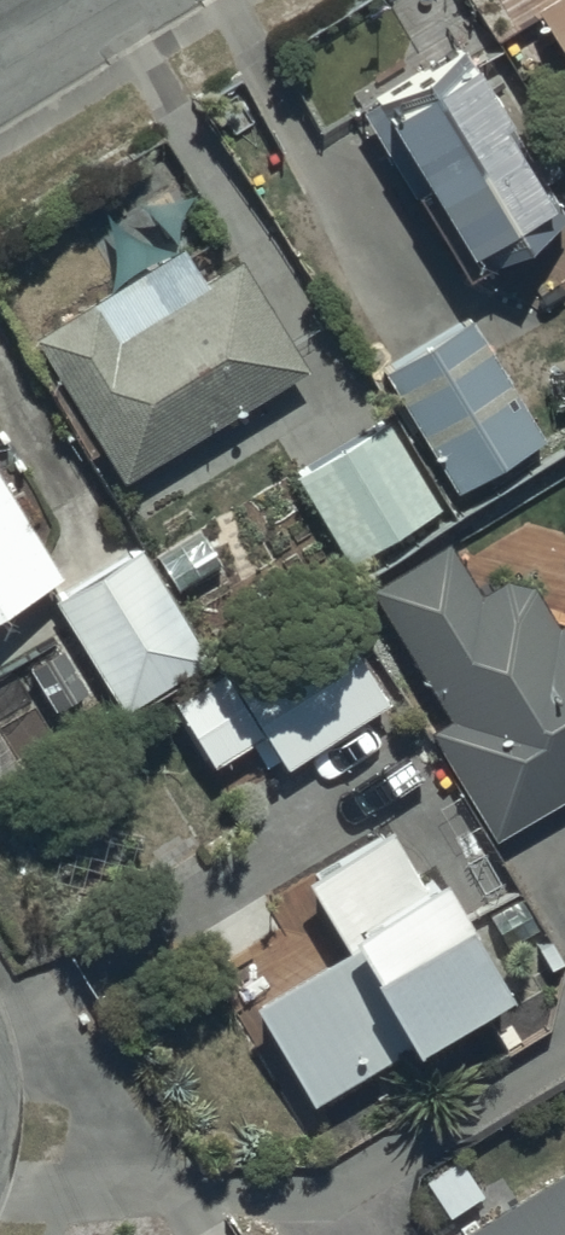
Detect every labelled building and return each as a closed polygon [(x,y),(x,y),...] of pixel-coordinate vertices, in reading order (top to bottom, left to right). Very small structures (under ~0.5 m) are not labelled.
[(525,3),(564,68),(564,0),(529,0),(525,3)] [(455,44),(351,108),(454,275),(558,211),(455,44)] [(174,241),(24,335),(112,475),(293,362),(228,258),(197,278),(174,241)] [(538,433),(466,315),(374,370),(446,489),(538,433)] [(379,419),(286,471),(337,561),(430,508),(379,419)] [(0,490),(0,600),(50,571),(40,554),(49,549),(34,524),(23,530),(0,490)] [(149,536),(50,597),(120,710),(219,648),(149,536)] [(368,589),(443,715),(424,727),(488,835),(564,790),(564,616),(547,622),(527,584),(497,581),(473,591),(443,542),(368,589)] [(256,729),(277,761),(380,694),(320,603),(222,667),(220,664),(166,700),(207,762),(256,729)] [(333,939),(238,1001),(300,1099),(491,974),(423,869),(414,875),(378,819),(292,875),(333,939)] [(452,1234),(564,1234),(564,1164),(452,1234)]
